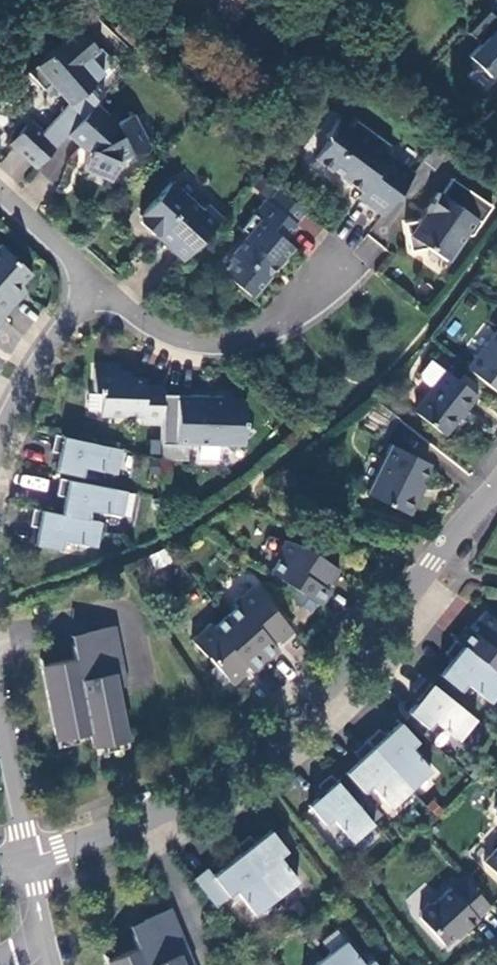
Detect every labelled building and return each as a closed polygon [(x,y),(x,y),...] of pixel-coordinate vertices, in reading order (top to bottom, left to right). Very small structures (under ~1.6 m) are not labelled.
[(218,29),(259,0),(197,0),(218,29)] [(468,56),(489,76),(496,67),(496,19),(488,11),(468,32),(479,44),(468,56)] [(126,17),(111,31),(138,56),(152,41),(126,17)] [(79,27),(28,71),(44,88),(51,82),(69,103),(43,131),(34,123),(23,136),(19,132),(10,142),(37,167),(68,134),(96,102),(105,93),(94,80),(103,72),(102,70),(114,60),(79,27)] [(118,121),(96,102),(68,134),(83,147),(86,144),(92,149),(84,169),(112,180),(120,161),(150,145),(134,113),(118,121)] [(358,196),(383,215),(414,173),(390,155),(392,154),(391,146),(357,120),(352,127),(339,118),(327,134),(328,141),(316,157),(332,170),(335,166),(342,172),(343,176),(362,191),(358,196)] [(31,119),(19,132),(23,136),(34,123),(31,119)] [(472,236),(492,207),(452,179),(441,194),(439,192),(427,210),(429,211),(424,219),(420,220),(405,223),(410,252),(429,248),(448,261),(465,237),(472,236)] [(161,234),(186,257),(222,218),(207,205),(202,210),(171,182),(140,215),(141,222),(154,234),(161,234)] [(278,189),(269,200),(295,223),(305,212),(278,189)] [(269,200),(267,198),(241,227),(249,233),(232,253),(239,258),(226,274),(249,294),(268,274),(266,273),(275,263),(277,264),(292,246),(283,237),(295,223),(269,200)] [(427,210),(420,220),(424,219),(429,211),(427,210)] [(373,266),(385,245),(364,234),(353,255),(373,266)] [(1,315),(20,293),(14,288),(20,281),(30,271),(0,243),(0,314),(1,315)] [(14,288),(20,293),(25,289),(20,281),(14,288)] [(0,329),(0,352),(8,357),(38,315),(20,302),(0,329)] [(466,368),(496,393),(496,329),(466,368)] [(162,422),(163,396),(163,393),(163,384),(145,384),(145,377),(131,377),(131,372),(119,372),(120,365),(97,364),(94,367),(94,390),(101,390),(100,413),(104,413),(143,415),(142,422),(162,422)] [(444,371),(412,410),(442,434),(474,395),(444,371)] [(163,396),(162,422),(162,443),(189,443),(194,444),(194,441),(223,442),(232,451),(254,431),(245,422),(246,400),(234,400),(223,400),(223,395),(194,394),(194,396),(163,396)] [(121,449),(54,433),(50,450),(58,453),(55,470),(81,476),(83,466),(115,474),(121,449)] [(189,458),(189,443),(162,443),(161,458),(189,458)] [(390,443),(366,494),(407,515),(418,496),(412,493),(428,463),(390,443)] [(64,496),(60,513),(86,519),(88,509),(121,517),(126,492),(58,478),(55,495),(64,496)] [(60,513),(32,507),(28,524),(37,526),(33,543),(59,549),(60,539),(94,546),(99,522),(86,519),(60,513)] [(278,559),(269,572),(320,606),(329,591),(328,590),(321,586),(325,581),(329,583),(338,570),(303,546),(285,540),(274,556),(278,559)] [(166,549),(149,555),(155,570),(171,563),(166,549)] [(329,583),(325,581),(321,586),(328,590),(331,585),(329,583)] [(237,606),(225,616),(266,662),(278,650),(277,649),(272,643),(277,639),(279,642),(292,631),(265,602),(267,600),(252,585),(233,602),(237,606)] [(454,641),(496,676),(496,624),(483,612),(472,626),(475,629),(471,634),(466,629),(464,628),(454,641)] [(266,662),(225,616),(213,627),(210,623),(191,641),(205,656),(206,655),(232,685),(245,674),(242,670),(247,666),(252,672),(253,673),(266,662)] [(469,624),(466,629),(471,634),(475,629),(472,626),(469,624)] [(73,659),(40,665),(54,739),(88,733),(90,747),(125,740),(115,688),(126,686),(114,626),(85,632),(87,642),(70,645),(73,659)] [(68,635),(70,645),(87,642),(85,632),(68,635)] [(279,642),(277,639),(272,643),(277,649),(282,645),(279,642)] [(454,641),(443,655),(449,660),(437,675),(458,692),(464,685),(487,704),(496,692),(496,676),(454,641)] [(252,672),(247,666),(242,670),(245,674),(247,676),(252,672)] [(473,720),(421,679),(411,692),(417,698),(405,713),(426,731),(432,723),(456,742),(473,720)] [(375,729),(363,741),(408,790),(428,771),(407,748),(414,742),(396,723),(382,736),(375,729)] [(408,790),(363,741),(350,753),(356,759),(341,773),(360,793),(367,787),(387,808),(408,790)] [(371,824),(327,774),(314,785),(320,792),(305,805),(322,825),(329,818),(349,842),(371,824)] [(247,835),(233,846),(239,853),(274,898),(295,882),(277,857),(284,851),(268,830),(252,842),(247,835)] [(480,862),(496,878),(496,845),(480,862)] [(274,898),(239,853),(210,875),(205,868),(191,879),(213,906),(233,890),(252,915),(274,898)] [(486,906),(460,877),(430,903),(424,903),(417,910),(416,917),(441,945),(460,927),(462,930),(475,919),(474,918),(486,906)] [(192,963),(168,906),(141,918),(145,928),(130,934),(135,947),(103,959),(105,964),(188,964),(192,963)] [(145,928),(141,918),(125,924),(130,934),(145,928)] [(321,959),(325,964),(360,964),(343,942),(321,959)]
